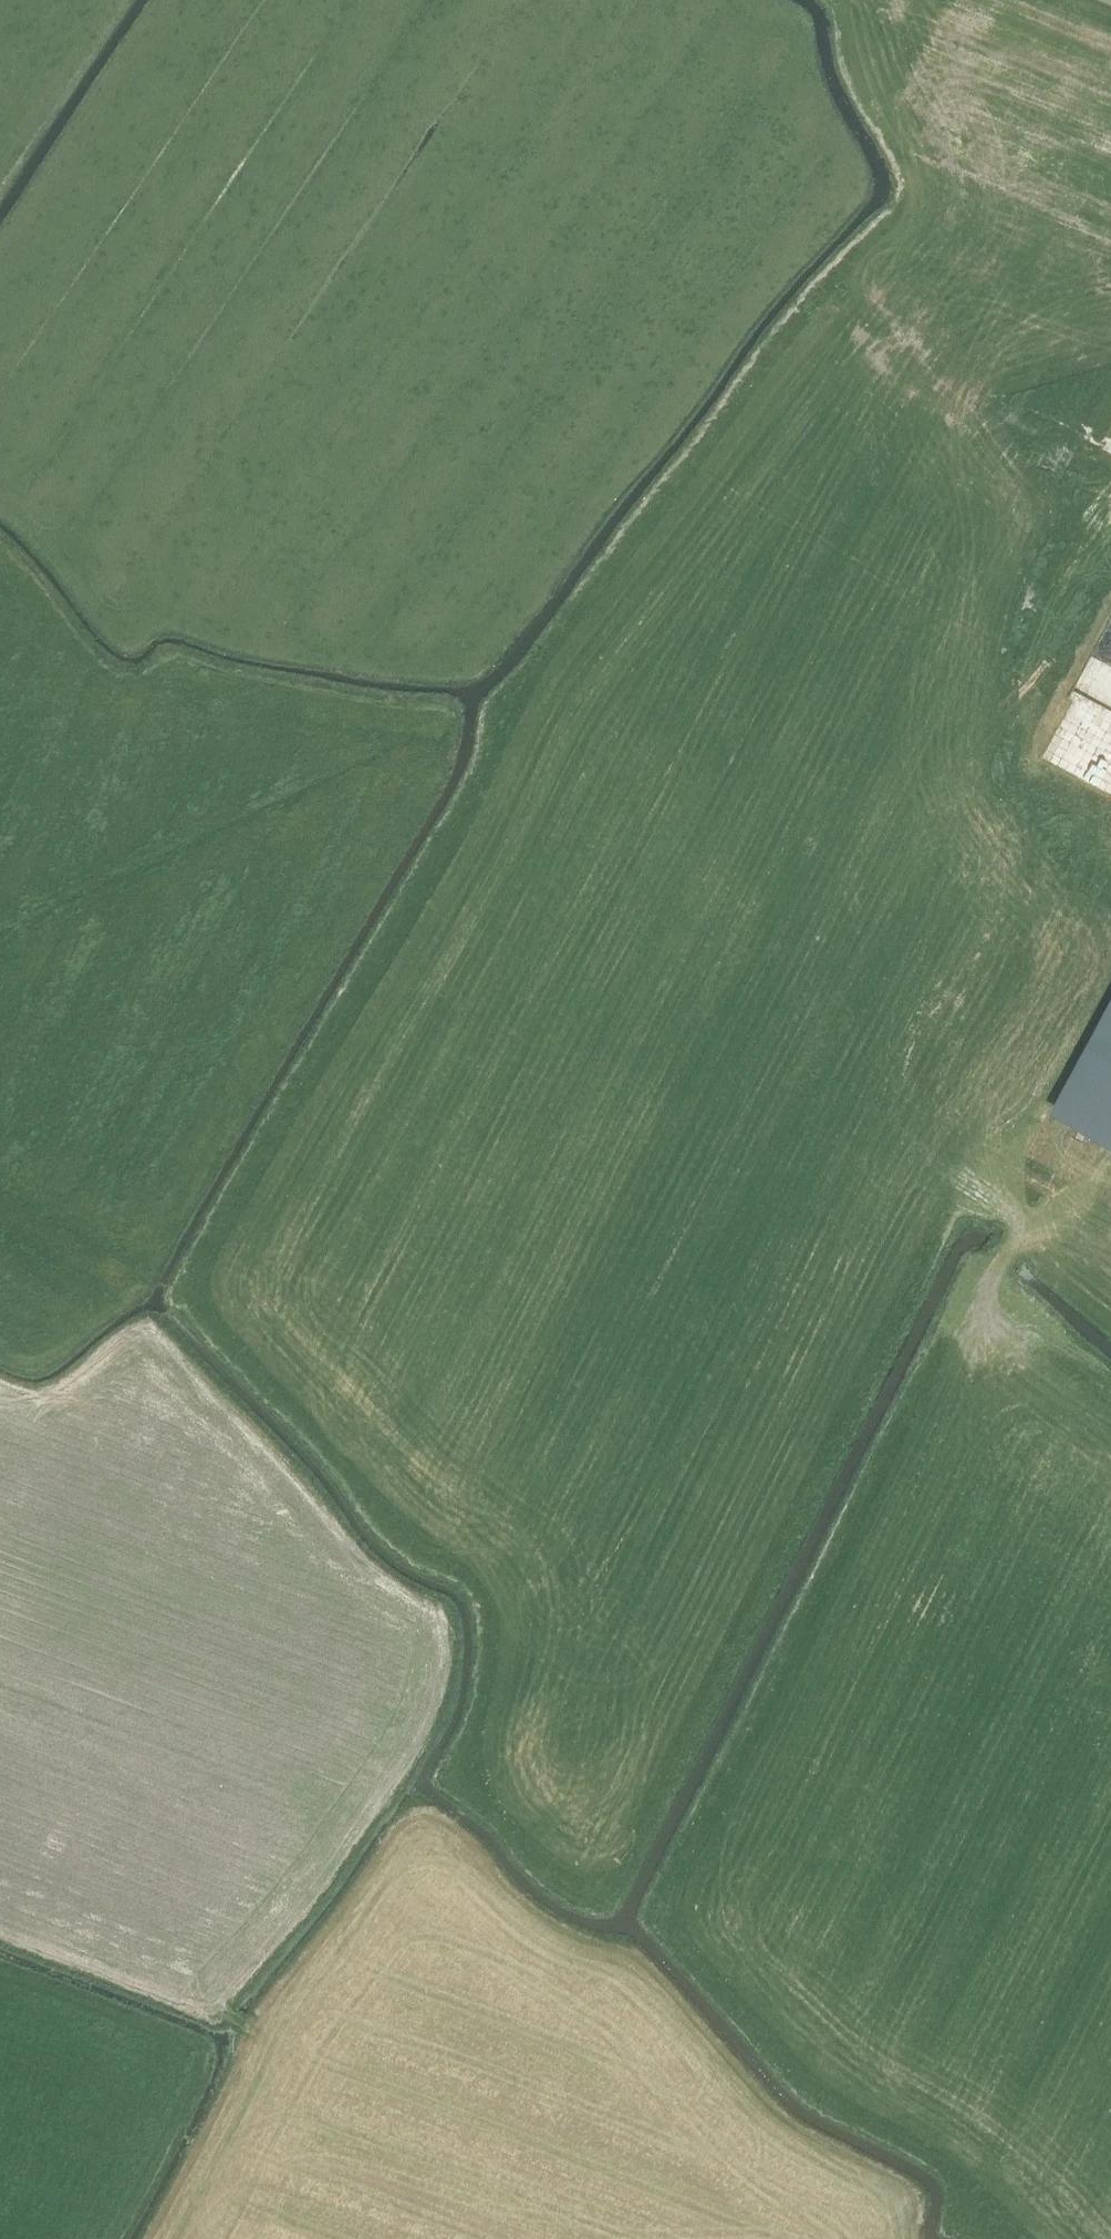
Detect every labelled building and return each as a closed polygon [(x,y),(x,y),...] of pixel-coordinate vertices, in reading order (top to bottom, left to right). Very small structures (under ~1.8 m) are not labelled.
[(1097,656),(1110,663),(1110,627),(1097,656)] [(1074,688),(1060,723),(1091,736),(1106,701),(1074,688)] [(1056,1115),(1110,1145),(1110,1012),(1056,1115)]
